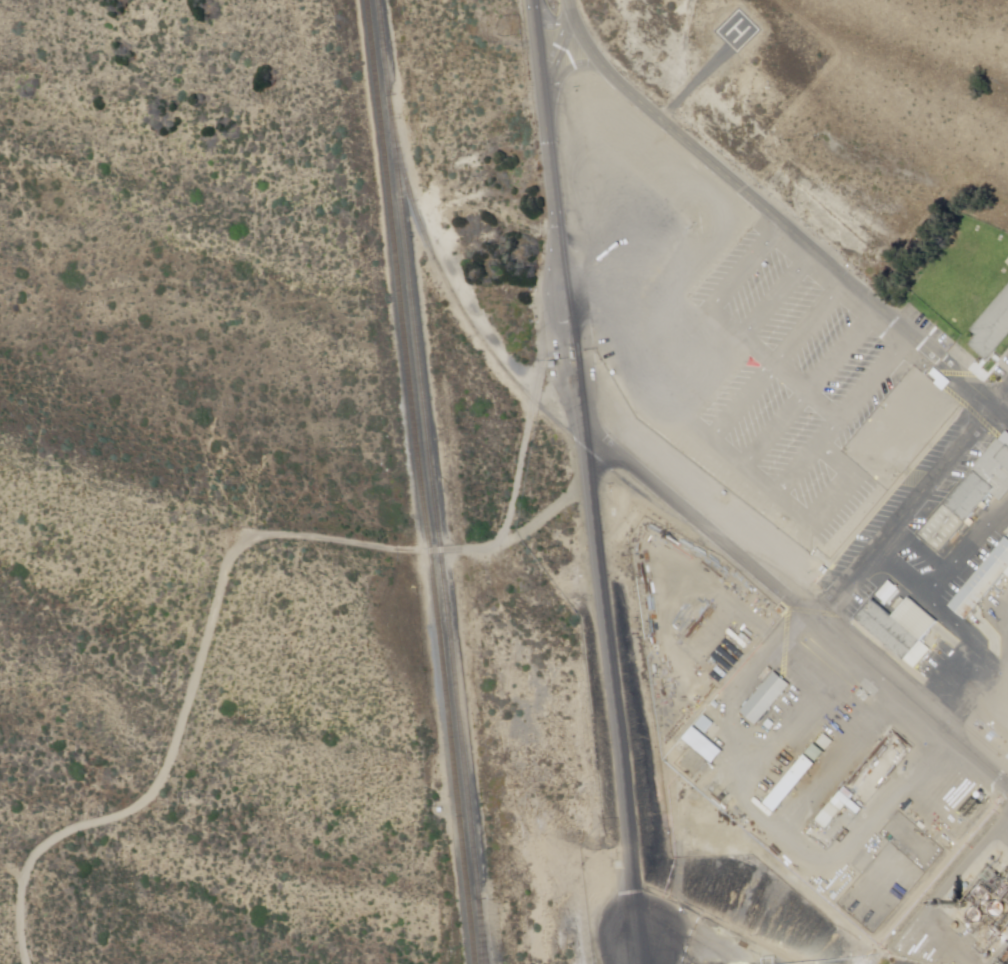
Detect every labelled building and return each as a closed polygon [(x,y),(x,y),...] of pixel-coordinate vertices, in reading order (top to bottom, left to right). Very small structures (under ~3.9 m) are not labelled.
[(970,331),(976,336),(968,345),(987,361),(1007,336),(1007,287),(970,331)] [(934,367),(950,380),(942,390),(934,383),(937,380),(929,373),(934,367)] [(916,536),(939,555),(992,493),(1001,502),(1007,494),(1007,435),(1006,433),(916,536)] [(948,607),(966,622),(1007,572),(1007,542),(1005,539),(948,607)] [(876,596),(888,582),(898,591),(886,605),(876,596)] [(873,602),(856,620),(915,671),(943,639),(955,650),(961,643),(909,598),(891,618),(873,602)] [(778,673),(742,713),(758,727),(794,686),(778,673)] [(704,714),(714,722),(706,731),(696,723),(704,714)] [(769,718),(764,724),(770,729),(775,723),(769,718)] [(693,725),(723,750),(712,762),(683,738),(693,725)] [(818,740),(828,749),(834,741),(824,732),(818,740)] [(807,751),(817,759),(824,750),(814,742),(807,751)] [(752,808),(764,819),(810,767),(798,756),(752,808)] [(808,756),(767,805),(777,814),(819,765),(808,756)] [(815,820),(826,829),(846,806),(856,814),(862,808),(851,799),(855,795),(845,786),(815,820)]
